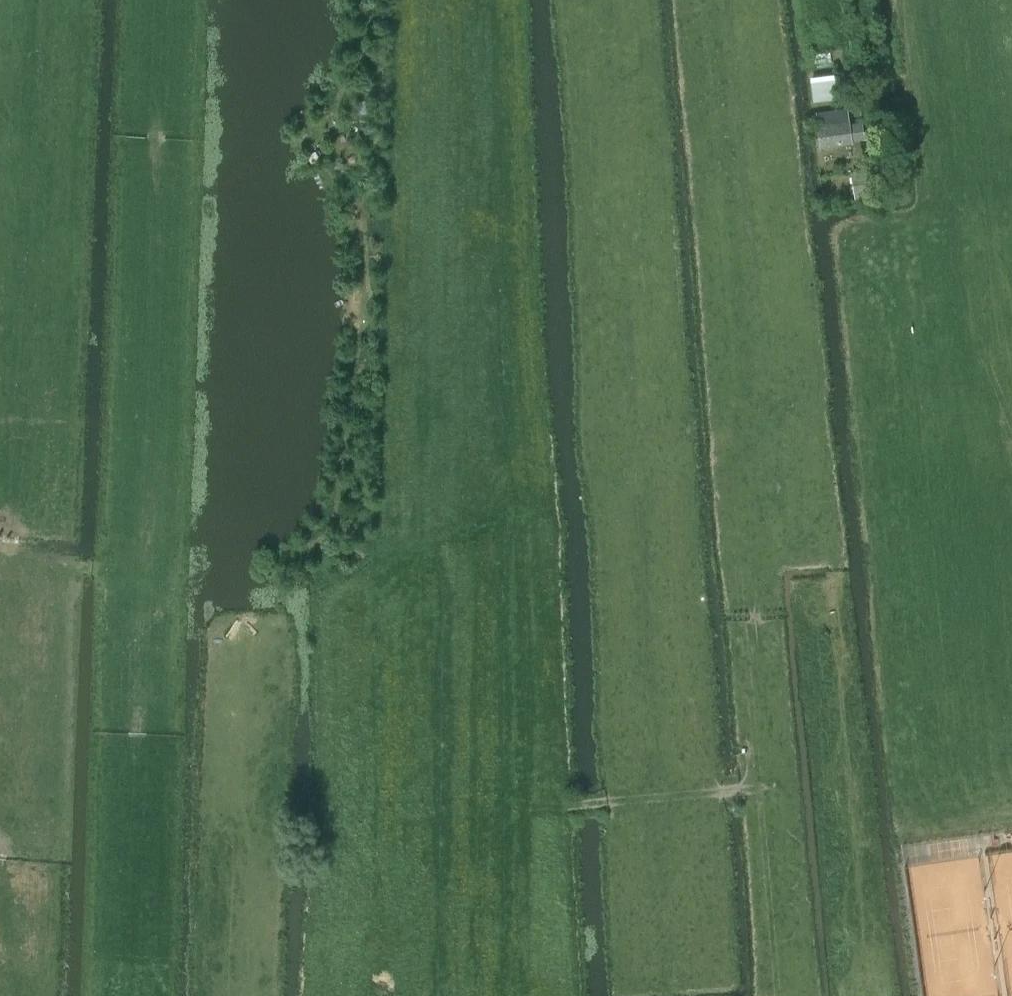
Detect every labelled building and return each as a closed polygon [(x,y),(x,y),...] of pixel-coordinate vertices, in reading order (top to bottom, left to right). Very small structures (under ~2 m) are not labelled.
[(830,146),(852,143),(852,140),(865,138),(863,120),(850,122),(849,119),(826,122),(830,146)] [(888,191),(885,171),(873,173),(873,169),(852,172),(856,196),(888,191)]
